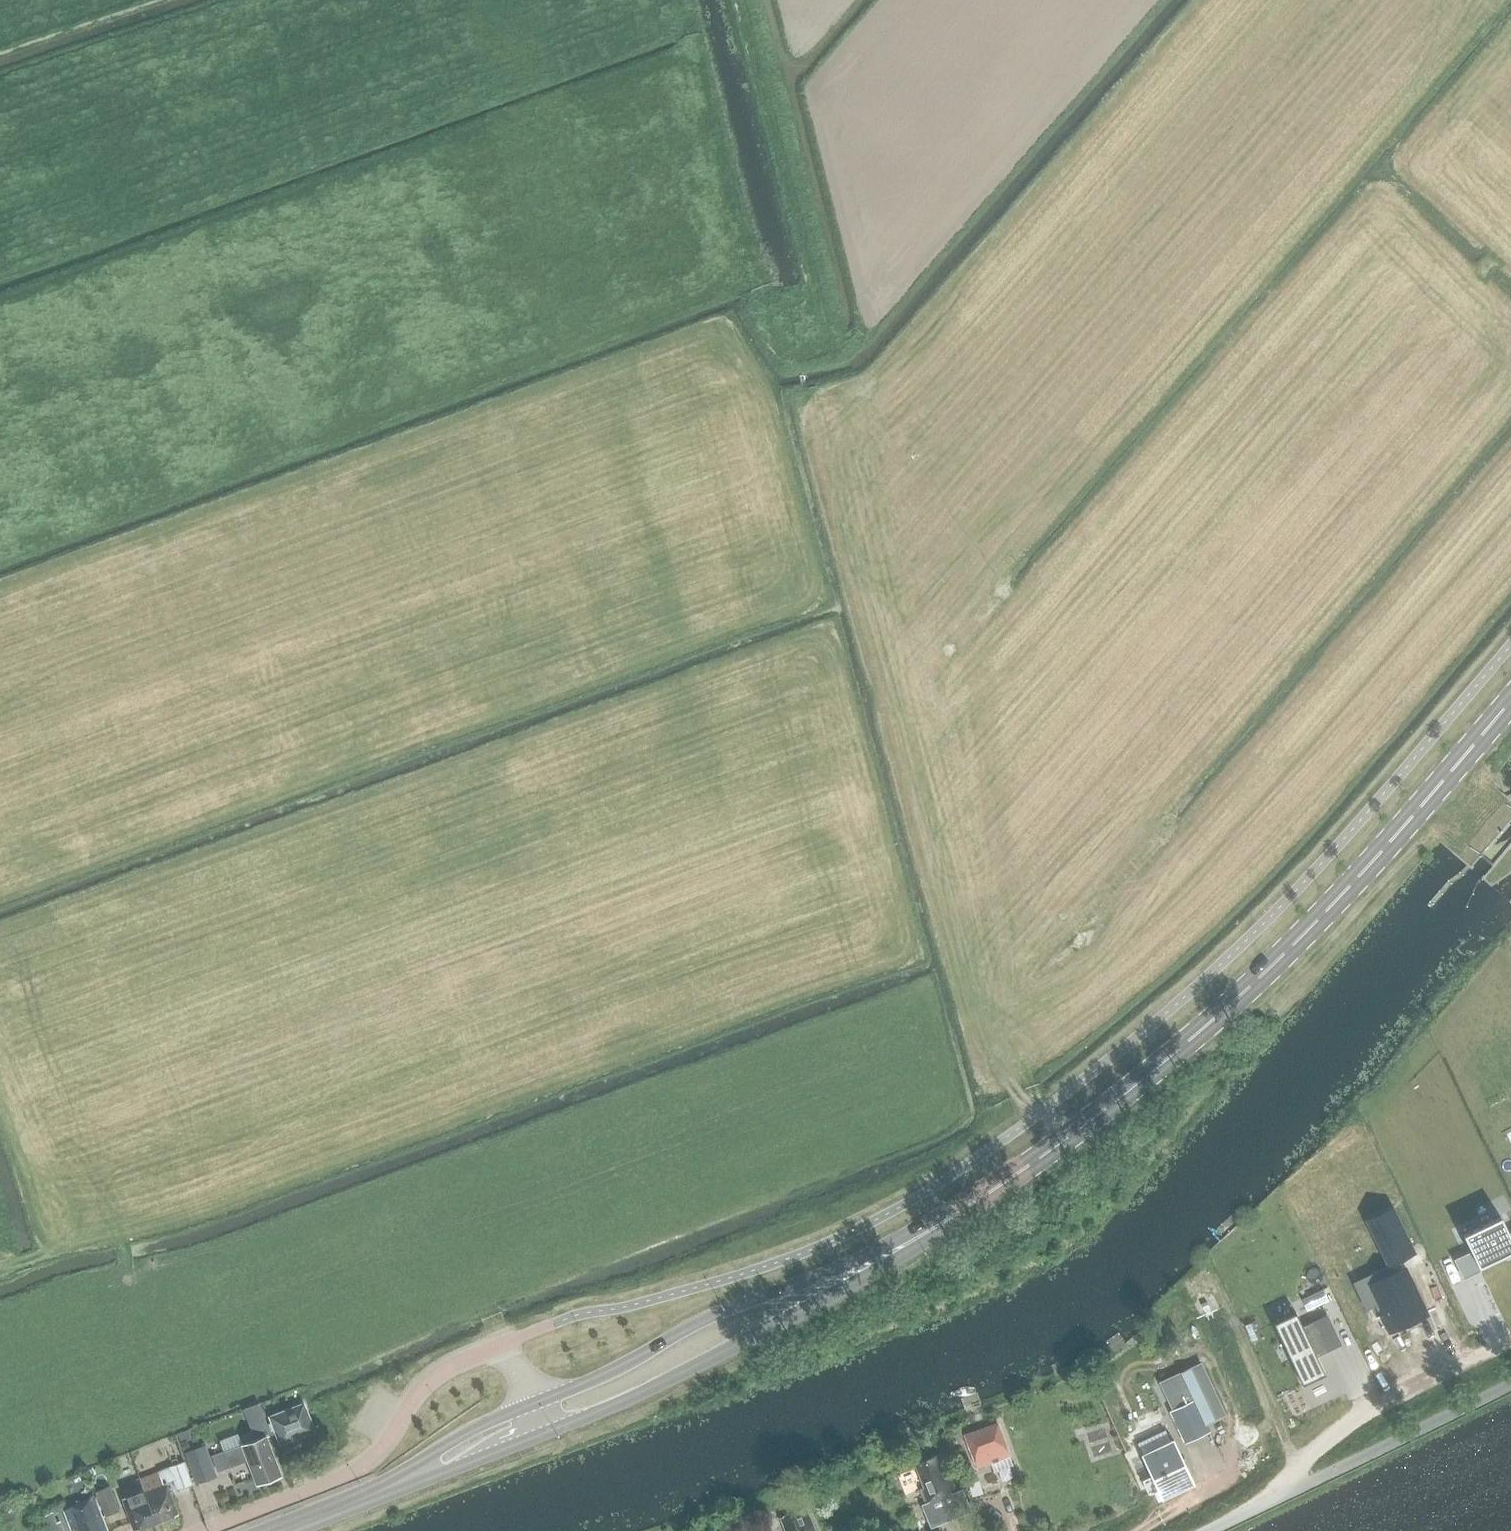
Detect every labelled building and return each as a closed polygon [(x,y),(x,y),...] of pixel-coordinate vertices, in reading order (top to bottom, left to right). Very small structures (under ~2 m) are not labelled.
[(1430,1221),(1450,1264),(1468,1256),(1475,1270),(1510,1253),(1510,1250),(1497,1221),(1480,1229),(1468,1204),(1430,1221)] [(1392,1205),(1364,1218),(1385,1264),(1389,1272),(1371,1280),(1379,1299),(1376,1300),(1382,1315),(1379,1317),(1386,1330),(1421,1314),(1400,1267),(1398,1267),(1395,1260),(1413,1251),(1392,1205)] [(1327,1300),(1322,1290),(1302,1299),(1306,1310),(1327,1300)] [(1294,1312),(1272,1322),(1301,1384),(1323,1373),(1314,1354),(1323,1349),(1311,1323),(1301,1327),(1294,1312)] [(1209,1431),(1194,1400),(1168,1412),(1184,1444),(1209,1431)] [(312,1430),(302,1405),(270,1417),(280,1442),(312,1430)] [(974,1469),(990,1464),(993,1471),(1011,1465),(996,1424),(963,1436),(974,1469)] [(257,1483),(279,1475),(264,1436),(223,1451),(229,1467),(248,1460),(257,1483)] [(187,1440),(180,1442),(183,1450),(190,1448),(187,1440)] [(1141,1454),(1157,1488),(1152,1491),(1156,1500),(1192,1483),(1190,1479),(1172,1440),(1141,1454)] [(204,1445),(184,1452),(195,1484),(216,1476),(204,1445)] [(955,1493),(940,1455),(914,1465),(922,1488),(919,1490),(925,1506),(929,1505),(937,1525),(970,1512),(961,1490),(955,1493)] [(183,1462),(138,1479),(155,1523),(177,1515),(165,1483),(172,1480),(175,1490),(191,1484),(183,1462)] [(155,1523),(138,1479),(120,1485),(125,1497),(120,1499),(132,1530),(135,1530),(155,1523)] [(982,1493),(979,1481),(968,1484),(971,1496),(982,1493)] [(119,1511),(109,1486),(95,1492),(105,1517),(119,1511)] [(94,1499),(63,1511),(70,1530),(106,1530),(94,1499)] [(7,1514),(18,1510),(14,1500),(4,1504),(7,1514)] [(805,1507),(779,1518),(785,1530),(814,1530),(805,1507)] [(36,1518),(41,1530),(63,1530),(59,1521),(55,1523),(51,1512),(36,1518)]
